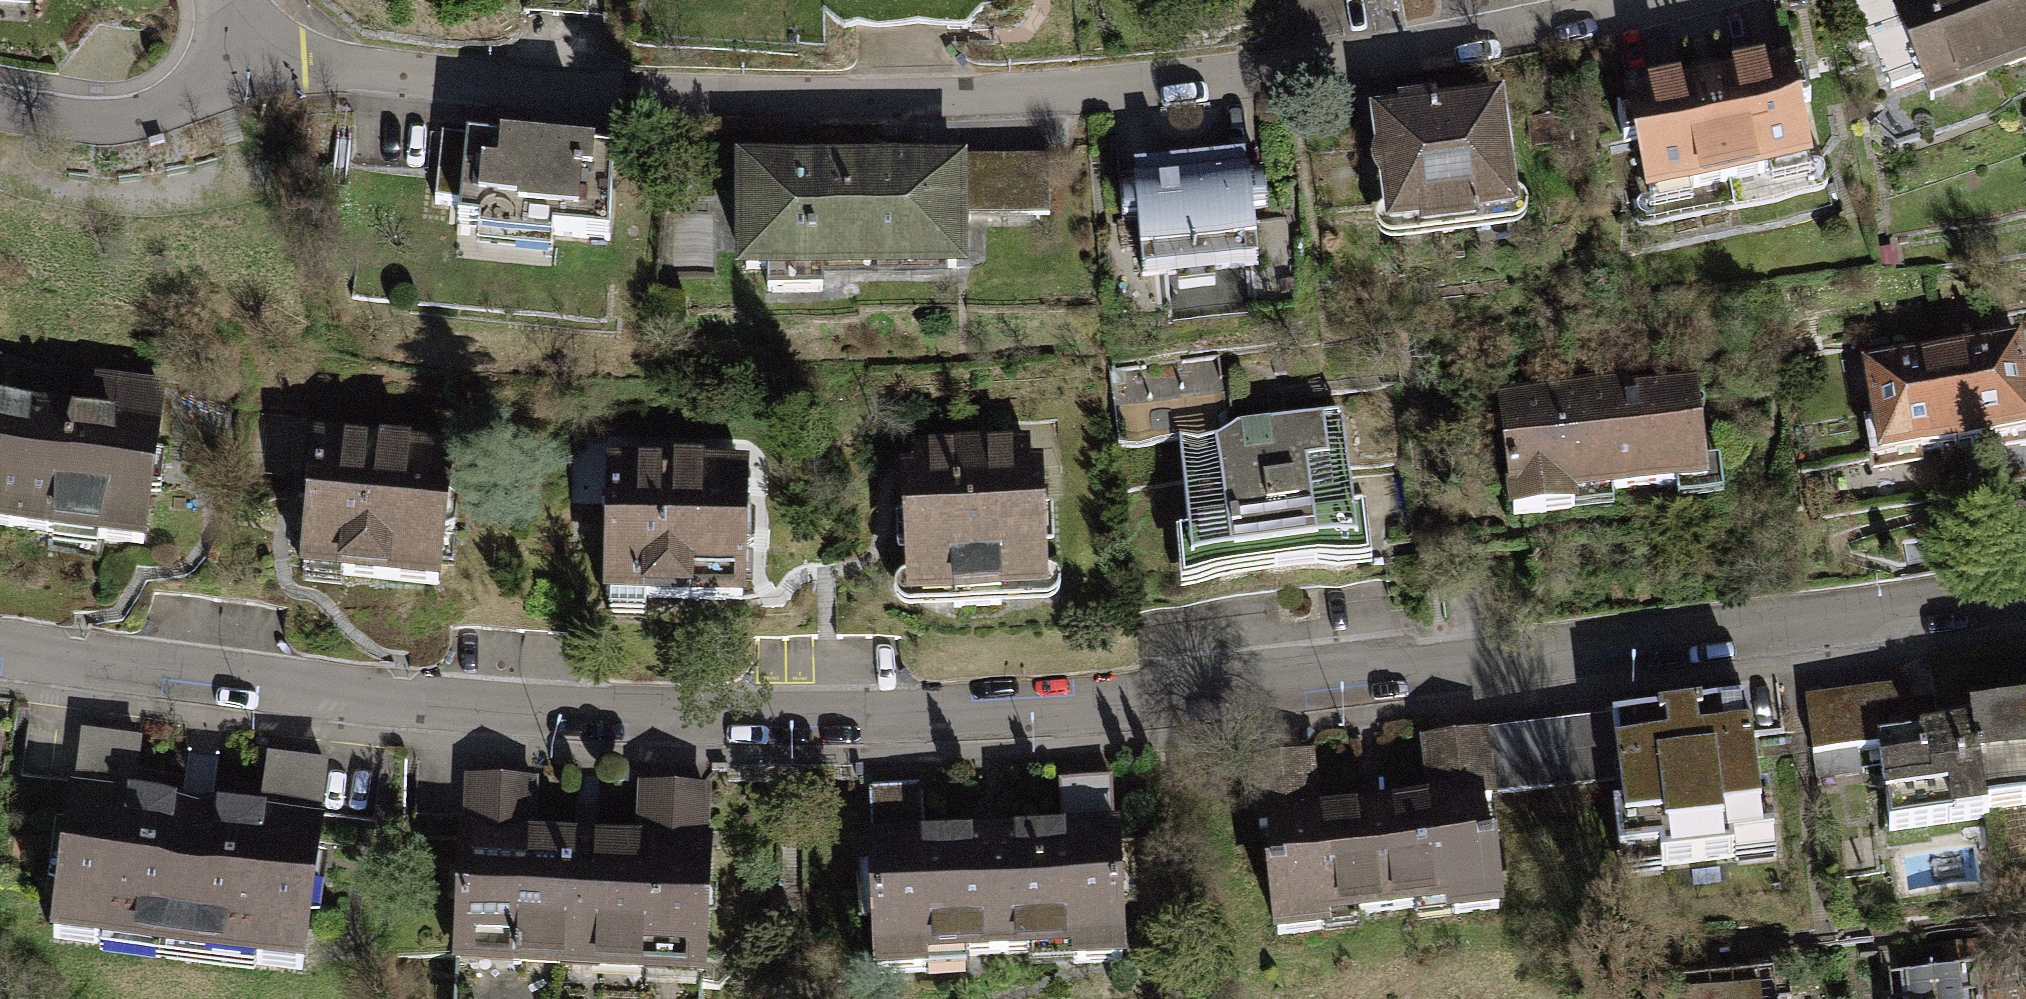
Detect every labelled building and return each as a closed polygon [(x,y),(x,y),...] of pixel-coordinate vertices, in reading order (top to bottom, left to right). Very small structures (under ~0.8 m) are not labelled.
[(1902,27),(1922,82),(1952,71),(1957,82),(1997,67),(1972,0),(1910,0),(1894,6),(1902,27)] [(1997,67),(2025,57),(2025,0),(1972,0),(1997,67)] [(1891,93),(1922,82),(1902,27),(1871,38),(1891,93)] [(1781,62),(1625,95),(1629,110),(1616,112),(1623,145),(1636,142),(1648,196),(1807,162),(1794,104),(1806,102),(1799,72),(1784,75),(1781,62)] [(1400,115),(1377,118),(1381,154),(1375,161),(1375,175),(1385,184),(1390,224),(1420,222),(1421,232),(1469,226),(1468,216),(1510,211),(1496,103),(1432,111),(1431,103),(1399,107),(1400,115)] [(434,202),(458,204),(465,134),(440,132),(434,202)] [(613,148),(465,134),(458,204),(457,221),(605,235),(613,148)] [(956,266),(956,217),(957,158),(957,153),(913,152),(913,167),(784,167),(784,154),(744,154),(743,265),(956,266)] [(1047,159),(957,158),(956,217),(1047,217),(1047,159)] [(1153,187),(1118,190),(1120,221),(1136,220),(1140,273),(1255,263),(1250,208),(1264,207),(1262,175),(1224,179),(1222,163),(1194,165),(1195,182),(1183,183),(1182,167),(1151,170),(1153,187)] [(1937,350),(1953,442),(2025,430),(2025,420),(2012,338),(1937,350)] [(1875,455),(1953,442),(1937,350),(1859,363),(1875,455)] [(56,532),(57,523),(97,529),(95,538),(140,544),(161,393),(96,384),(91,419),(0,407),(0,525),(56,532)] [(1544,396),(1498,402),(1512,521),(1572,514),(1570,497),(1705,482),(1694,387),(1625,395),(1624,385),(1566,391),(1568,404),(1545,406),(1544,396)] [(1338,422),(1174,439),(1188,569),(1352,553),(1338,422)] [(364,449),(315,444),(302,566),(307,566),(305,591),(338,595),(341,573),(437,583),(450,458),(407,453),(408,448),(365,443),(364,449)] [(1020,451),(914,453),(915,476),(906,477),(908,590),(951,589),(951,605),(998,604),(997,587),(1040,586),(1037,472),(1021,473),(1020,451)] [(656,469),(607,468),(605,594),(739,597),(740,553),(753,549),(752,522),(741,517),(742,469),(700,469),(700,464),(656,463),(656,469)] [(1386,566),(1131,599),(1132,613),(1388,580),(1386,566)] [(1812,755),(1878,746),(1875,725),(1911,721),(1909,707),(1906,684),(1804,697),(1812,755)] [(1968,708),(1982,812),(2025,806),(2025,701),(1968,708)] [(1743,702),(1608,718),(1616,779),(1619,808),(1609,809),(1615,857),(1660,852),(1661,864),(1734,855),(1733,843),(1771,838),(1765,792),(1754,793),(1743,702)] [(1931,704),(1909,707),(1911,721),(1875,725),(1878,746),(1889,830),(1983,818),(1982,812),(1968,708),(1932,713),(1931,704)] [(1561,786),(1616,779),(1608,718),(1554,725),(1561,786)] [(1427,740),(1434,801),(1473,796),(1561,786),(1554,725),(1427,740)] [(127,799),(135,742),(82,734),(75,792),(127,799)] [(1257,822),(1269,821),(1315,815),(1308,754),(1250,761),(1257,822)] [(265,757),(256,816),(315,824),(323,765),(265,757)] [(1058,780),(1060,831),(1110,828),(1107,778),(1058,780)] [(468,780),(465,836),(528,839),(530,783),(468,780)] [(867,788),(870,842),(922,840),(920,786),(867,788)] [(641,787),(638,844),(701,847),(704,790),(641,787)] [(296,966),(315,824),(256,816),(127,799),(75,792),(54,939),(98,944),(100,932),(256,953),(255,961),(296,966)] [(1480,849),(1473,796),(1434,801),(1315,815),(1269,821),(1275,871),(1267,872),(1274,931),(1321,925),(1320,915),(1448,900),(1449,913),(1494,908),(1487,849),(1480,849)] [(1114,828),(1110,828),(1060,831),(1007,833),(1006,819),(976,820),(977,837),(922,840),(870,842),(876,972),(925,969),(925,955),(1070,948),(1071,960),(1120,957),(1114,828)] [(706,847),(701,847),(638,844),(528,839),(465,836),(460,836),(454,958),(701,969),(706,847)] [(701,969),(454,958),(452,998),(700,998),(701,969)] [(1887,975),(1889,998),(1978,998),(1975,967),(1887,975)] [(1644,990),(1645,998),(1773,998),(1771,977),(1644,990)]
